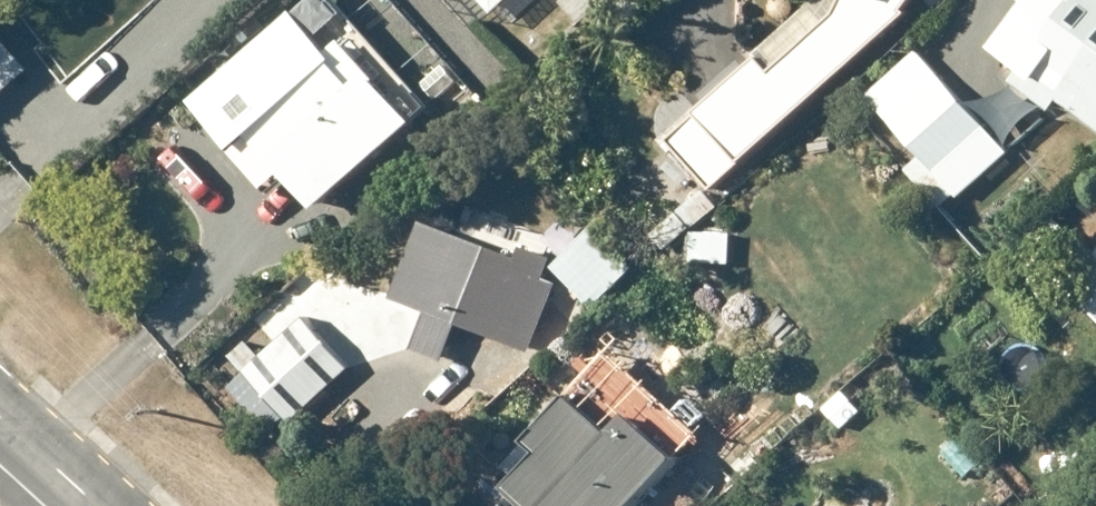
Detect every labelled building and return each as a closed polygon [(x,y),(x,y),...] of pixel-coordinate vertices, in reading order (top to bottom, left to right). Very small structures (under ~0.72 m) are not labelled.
[(496,8),(504,0),(488,0),(496,8)] [(837,16),(773,72),(762,58),(672,143),(718,189),(910,0),(848,0),(837,16)] [(1023,2),(993,50),(1026,71),(1018,84),(1055,108),(1062,97),(1095,119),(1095,0),(1019,0),(1023,2)] [(301,7),(193,99),(271,189),(291,172),(320,205),(417,122),(341,34),(331,42),(301,7)] [(1033,150),(919,34),(854,97),(916,160),(907,176),(944,214),(955,203),(967,215),(1033,150)] [(602,217),(556,265),(601,308),(647,259),(602,217)] [(1092,252),(1053,219),(1030,246),(1070,278),(1092,252)] [(516,258),(450,234),(420,314),(536,357),(565,281),(548,275),(554,260),(524,249),(516,258)] [(1070,296),(1095,313),(1095,258),(1070,296)] [(352,366),(297,301),(233,356),(289,421),(352,366)] [(591,378),(532,445),(540,457),(508,493),(522,505),(645,505),(685,460),(591,378)]
